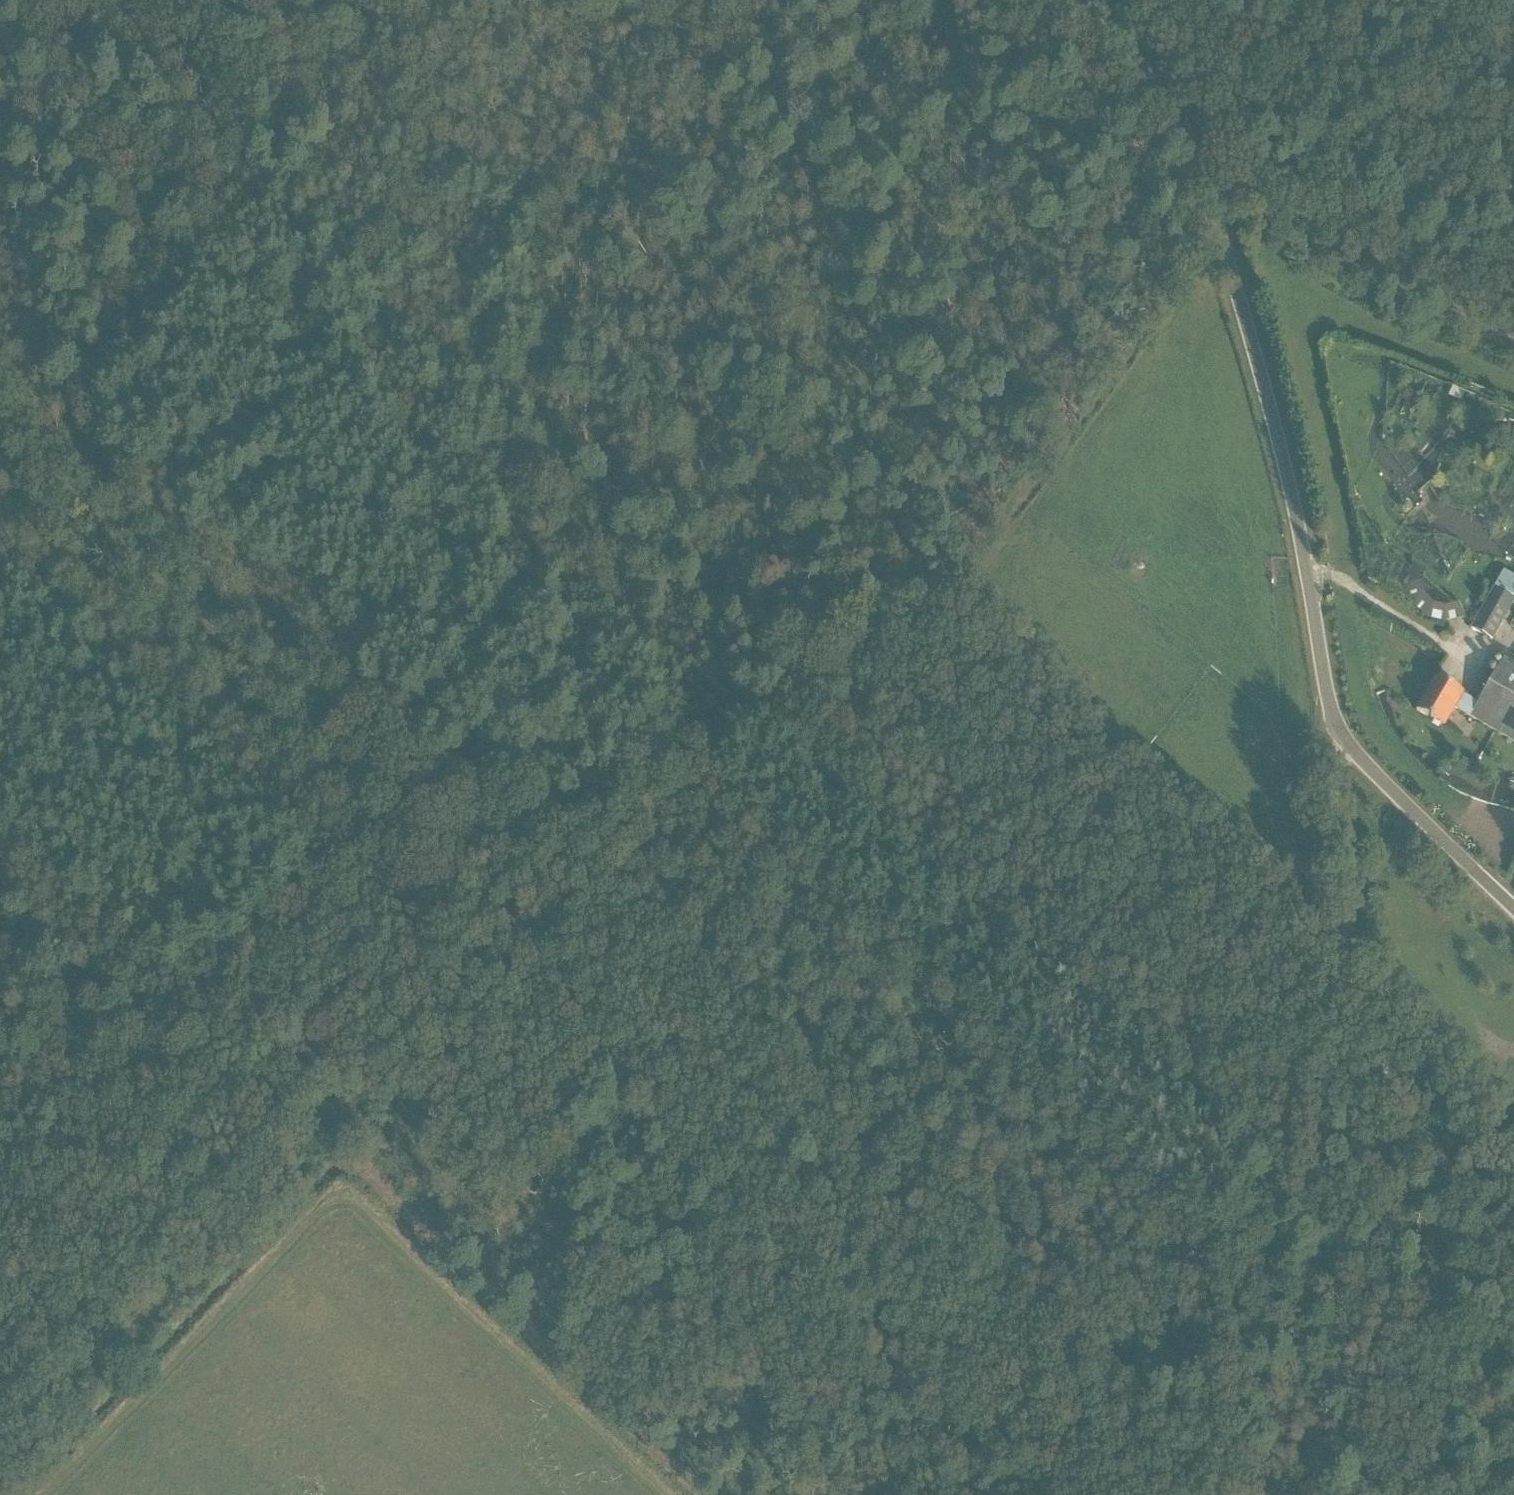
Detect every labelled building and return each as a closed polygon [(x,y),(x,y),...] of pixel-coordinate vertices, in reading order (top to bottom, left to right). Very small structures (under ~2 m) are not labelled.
[(1403,498),(1417,512),(1427,502),(1413,488),(1403,498)] [(1492,641),(1513,601),(1513,597),(1494,587),(1471,629),(1492,641)] [(1445,727),(1456,708),(1513,742),(1513,659),(1507,655),(1478,704),(1463,695),(1464,695),(1436,678),(1417,711),(1445,727)]
